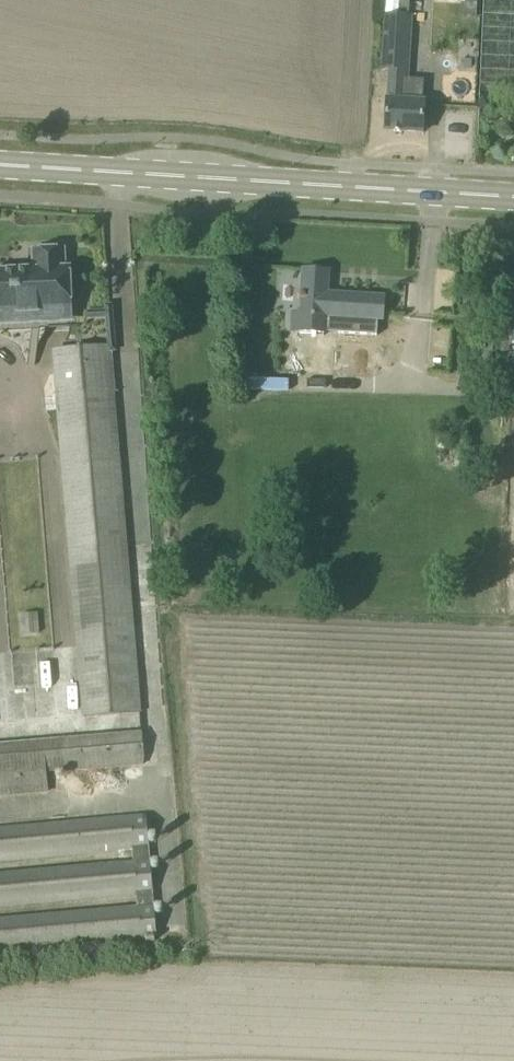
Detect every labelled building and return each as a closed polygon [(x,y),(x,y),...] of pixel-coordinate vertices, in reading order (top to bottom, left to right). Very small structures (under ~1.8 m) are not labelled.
[(450,16),(477,18),(478,0),(464,0),(464,3),(451,2),(450,16)] [(422,134),(424,101),(421,101),(422,80),(407,79),(410,18),(384,17),(381,69),(390,70),(386,131),(422,134)] [(70,319),(69,271),(64,271),(63,252),(34,253),(35,272),(0,273),(0,322),(70,319)] [(292,331),(374,336),(376,319),(382,320),(384,298),(327,294),(329,273),(304,271),(304,273),(305,273),(303,295),(300,295),(300,299),(302,299),(301,314),(293,313),(292,331)] [(86,717),(140,712),(109,346),(54,350),(86,717)] [(141,735),(62,741),(65,772),(144,766),(141,735)] [(65,772),(62,741),(0,747),(0,798),(48,794),(46,774),(65,772)] [(157,938),(146,818),(0,832),(0,862),(134,849),(136,863),(0,876),(0,908),(138,895),(140,908),(0,921),(0,953),(157,938)]
